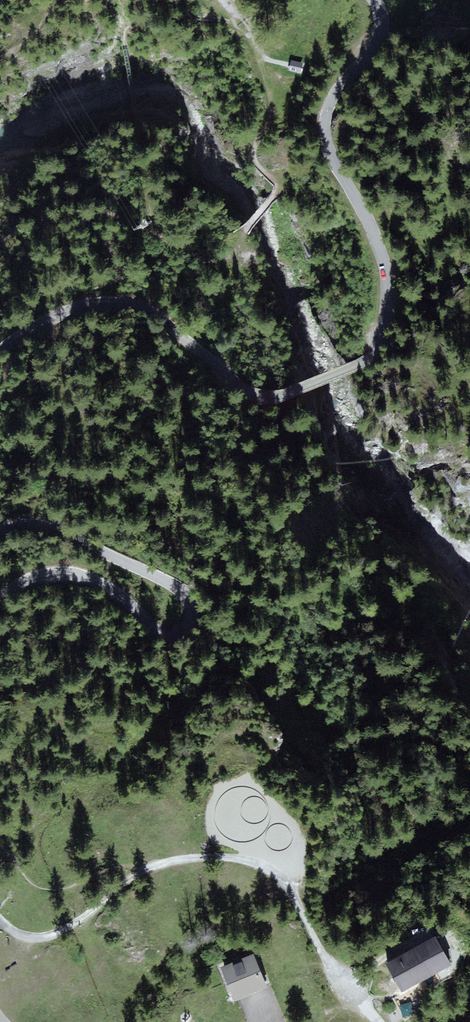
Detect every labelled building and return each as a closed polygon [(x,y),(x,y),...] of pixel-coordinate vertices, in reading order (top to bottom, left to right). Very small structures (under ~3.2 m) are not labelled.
[(433,938),(389,962),(404,989),(448,964),(433,938)] [(258,951),(222,965),(236,1000),(271,986),(258,951)] [(415,1014),(411,1002),(399,1007),(404,1018),(415,1014)]
